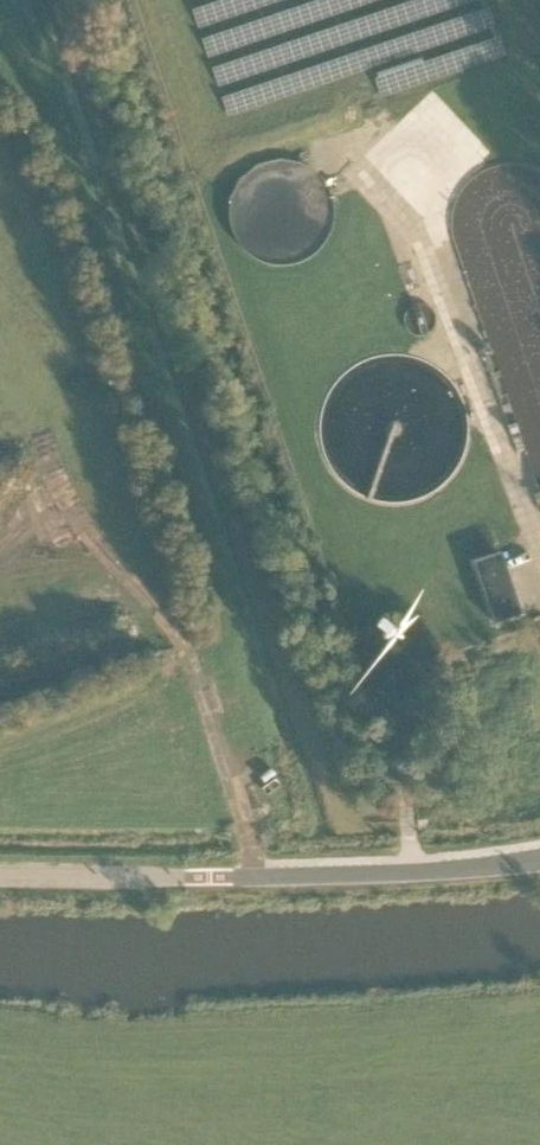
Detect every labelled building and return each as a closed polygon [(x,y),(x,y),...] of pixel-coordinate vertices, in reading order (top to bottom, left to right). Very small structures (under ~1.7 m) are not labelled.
[(521,613),(501,552),(474,562),(494,622),(521,613)]
